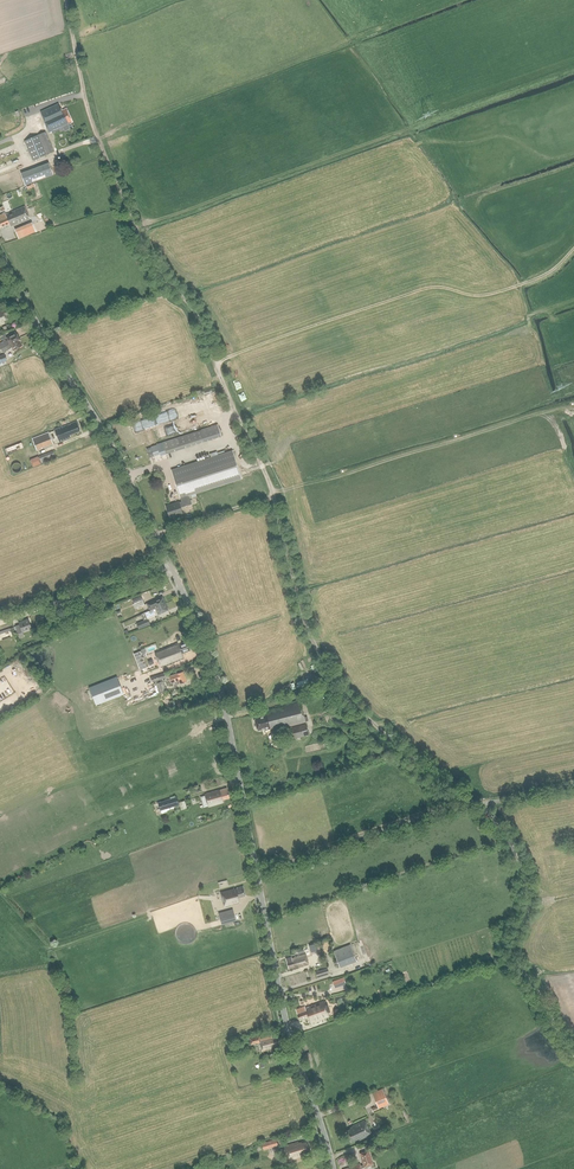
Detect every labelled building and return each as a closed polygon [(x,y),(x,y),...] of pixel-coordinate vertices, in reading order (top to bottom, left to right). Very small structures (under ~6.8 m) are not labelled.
[(62,111),(59,104),(40,112),(49,133),(52,132),(54,130),(73,122),(67,109),(62,111)] [(46,132),(24,141),(33,160),(54,151),(46,132)] [(49,163),(22,173),(27,185),(53,176),(49,163)] [(5,213),(0,215),(0,227),(1,228),(9,225),(10,227),(30,219),(25,207),(5,215),(5,213)] [(5,324),(4,322),(8,320),(7,315),(10,314),(7,309),(5,311),(4,310),(0,311),(0,326),(5,324)] [(19,339),(15,333),(6,338),(7,341),(4,343),(3,342),(0,343),(0,350),(1,349),(19,339)] [(23,346),(19,339),(1,349),(4,353),(12,348),(14,351),(23,346)] [(172,418),(170,411),(154,417),(157,424),(172,418)] [(77,422),(54,431),(59,443),(71,438),(70,436),(80,431),(77,422)] [(157,445),(151,446),(153,453),(159,451),(160,456),(221,436),(217,425),(157,444),(157,445)] [(53,445),(48,432),(32,439),(37,451),(53,445)] [(7,455),(24,449),(22,443),(5,449),(7,455)] [(189,495),(241,478),(233,451),(171,471),(180,498),(181,498),(182,502),(166,507),(170,517),(183,513),(181,508),(192,504),(189,495)] [(41,457),(43,463),(49,461),(46,454),(41,457)] [(33,467),(42,463),(39,456),(30,459),(33,467)] [(149,611),(150,610),(166,604),(163,598),(146,604),(149,611)] [(168,610),(166,604),(150,610),(149,611),(146,612),(149,618),(168,610)] [(32,629),(29,619),(19,623),(19,625),(15,626),(18,634),(32,629)] [(147,619),(137,623),(139,629),(150,625),(147,619)] [(187,640),(155,653),(161,668),(184,658),(182,653),(191,650),(187,640)] [(141,651),(134,654),(140,669),(147,667),(141,651)] [(183,671),(169,676),(171,683),(175,682),(176,685),(187,682),(183,671)] [(165,672),(151,677),(153,682),(167,677),(165,672)] [(92,687),(91,688),(97,704),(122,694),(116,678),(92,687)] [(167,690),(164,680),(156,682),(159,692),(167,690)] [(267,715),(255,718),(258,731),(265,729),(265,730),(270,729),(271,731),(292,726),(293,728),(292,728),(294,739),(309,735),(301,701),(267,710),(267,715)] [(220,790),(205,794),(208,807),(224,803),(223,800),(230,798),(227,788),(220,790)] [(177,797),(158,803),(160,811),(180,805),(179,803),(177,797)] [(184,801),(179,803),(180,805),(181,810),(187,808),(184,801)] [(246,895),(244,886),(221,892),(224,907),(240,903),(239,897),(246,895)] [(219,914),(221,924),(235,920),(233,911),(219,914)] [(316,943),(309,945),(311,952),(318,950),(316,943)] [(350,944),(333,951),(340,968),(357,961),(350,944)] [(292,958),(291,957),(286,959),(289,969),(299,966),(299,968),(309,965),(306,954),(292,958)] [(346,984),(344,977),(332,981),(335,988),(346,984)] [(305,1008),(305,1006),(295,1009),(300,1021),(308,1018),(310,1023),(330,1016),(324,1001),(305,1008)] [(260,1035),(249,1037),(251,1045),(260,1043),(262,1052),(272,1049),(271,1047),(280,1045),(278,1034),(261,1039),(260,1035)] [(372,1112),(389,1104),(382,1089),(372,1093),(378,1106),(371,1109),(372,1112)] [(351,1128),(352,1129),(347,1131),(351,1141),(359,1138),(360,1140),(372,1135),(366,1121),(353,1126),(354,1127),(351,1128)] [(375,1137),(386,1132),(385,1130),(384,1128),(373,1133),(374,1135),(375,1137)] [(263,1150),(278,1146),(276,1139),(261,1143),(263,1150)] [(298,1142),(284,1146),(289,1160),(304,1155),(303,1153),(309,1151),(306,1142),(302,1143),(301,1142),(299,1143),(298,1142)] [(360,1163),(344,1168),(362,1168),(374,1164),(373,1163),(372,1160),(369,1150),(360,1153),(362,1160),(363,1165),(361,1166),(360,1163)]
